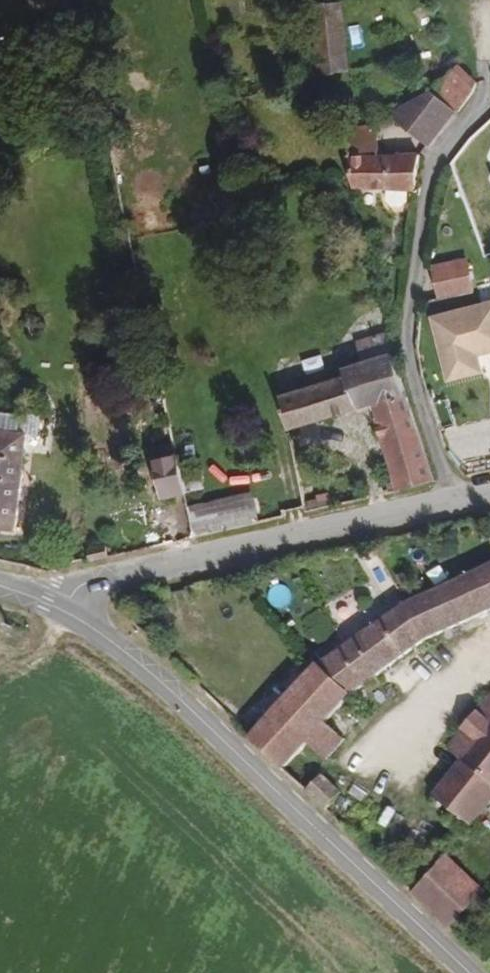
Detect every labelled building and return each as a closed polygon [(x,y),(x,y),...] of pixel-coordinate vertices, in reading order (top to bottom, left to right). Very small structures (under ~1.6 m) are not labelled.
[(340,1),(312,4),(321,70),(347,68),(340,1)] [(426,90),(456,107),(460,107),(474,90),(474,77),(459,60),(426,90)] [(417,105),(449,121),(456,107),(426,90),(417,105)] [(417,105),(404,106),(395,124),(436,146),(449,121),(417,105)] [(359,130),(359,177),(358,191),(390,192),(411,192),(419,192),(418,156),(390,155),(389,131),(359,130)] [(404,208),(412,202),(411,192),(390,192),(390,202),(397,208),(404,208)] [(478,294),(471,263),(439,270),(445,300),(478,294)] [(487,371),(483,355),(489,353),(489,298),(430,314),(448,381),(487,371)] [(388,347),(385,336),(355,345),(358,357),(388,347)] [(430,485),(388,347),(358,357),(361,367),(343,373),(345,380),(355,415),(372,409),(400,491),(430,485)] [(345,380),(280,401),(287,436),(355,415),(345,380)] [(15,540),(31,446),(23,443),(26,422),(18,420),(19,415),(13,415),(13,418),(9,418),(10,411),(3,410),(0,427),(0,537),(15,540)] [(169,509),(189,505),(180,464),(160,467),(169,509)] [(190,500),(194,533),(261,525),(257,492),(190,500)] [(90,559),(93,571),(112,567),(109,555),(90,559)] [(396,625),(311,690),(249,757),(284,789),(311,758),(326,740),(350,713),(398,677),(430,653),(489,623),(489,578),(396,625)] [(474,727),(489,738),(489,707),(474,727)] [(461,744),(476,756),(489,739),(489,738),(474,727),(461,744)] [(461,744),(444,764),(459,777),(431,813),(466,843),(489,814),(489,739),(476,756),(461,744)] [(342,754),(326,740),(311,758),(327,773),(342,754)] [(308,813),(325,829),(341,811),(325,796),(308,813)] [(411,910),(449,946),(482,905),(443,872),(411,910)]
